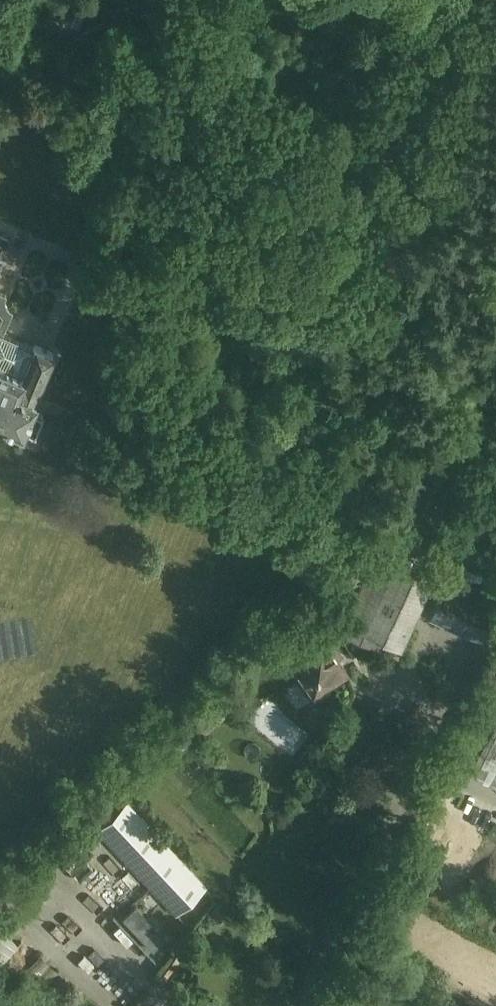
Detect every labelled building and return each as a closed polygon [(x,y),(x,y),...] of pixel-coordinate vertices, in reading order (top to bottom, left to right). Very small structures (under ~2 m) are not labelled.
[(9,240),(6,239),(10,229),(0,225),(0,264),(2,259),(1,259),(9,240)] [(23,430),(23,429),(35,434),(44,415),(32,409),(36,399),(34,398),(53,353),(36,346),(23,377),(0,367),(0,420),(23,430)] [(387,562),(377,557),(343,632),(371,644),(376,635),(402,647),(432,582),(395,565),(387,562)] [(495,609),(495,594),(452,573),(431,616),(481,640),(495,609)] [(325,633),(301,649),(304,653),(288,664),(312,699),(348,675),(332,652),(336,649),(325,633)] [(248,722),(289,749),(303,729),(262,702),(248,722)] [(461,715),(437,764),(460,775),(483,726),(470,720),(461,715)] [(474,770),(495,781),(495,727),(474,770)] [(206,885),(127,802),(98,830),(177,913),(206,885)] [(134,903),(121,915),(152,948),(165,936),(134,903)] [(143,967),(156,953),(131,930),(118,944),(143,967)]
